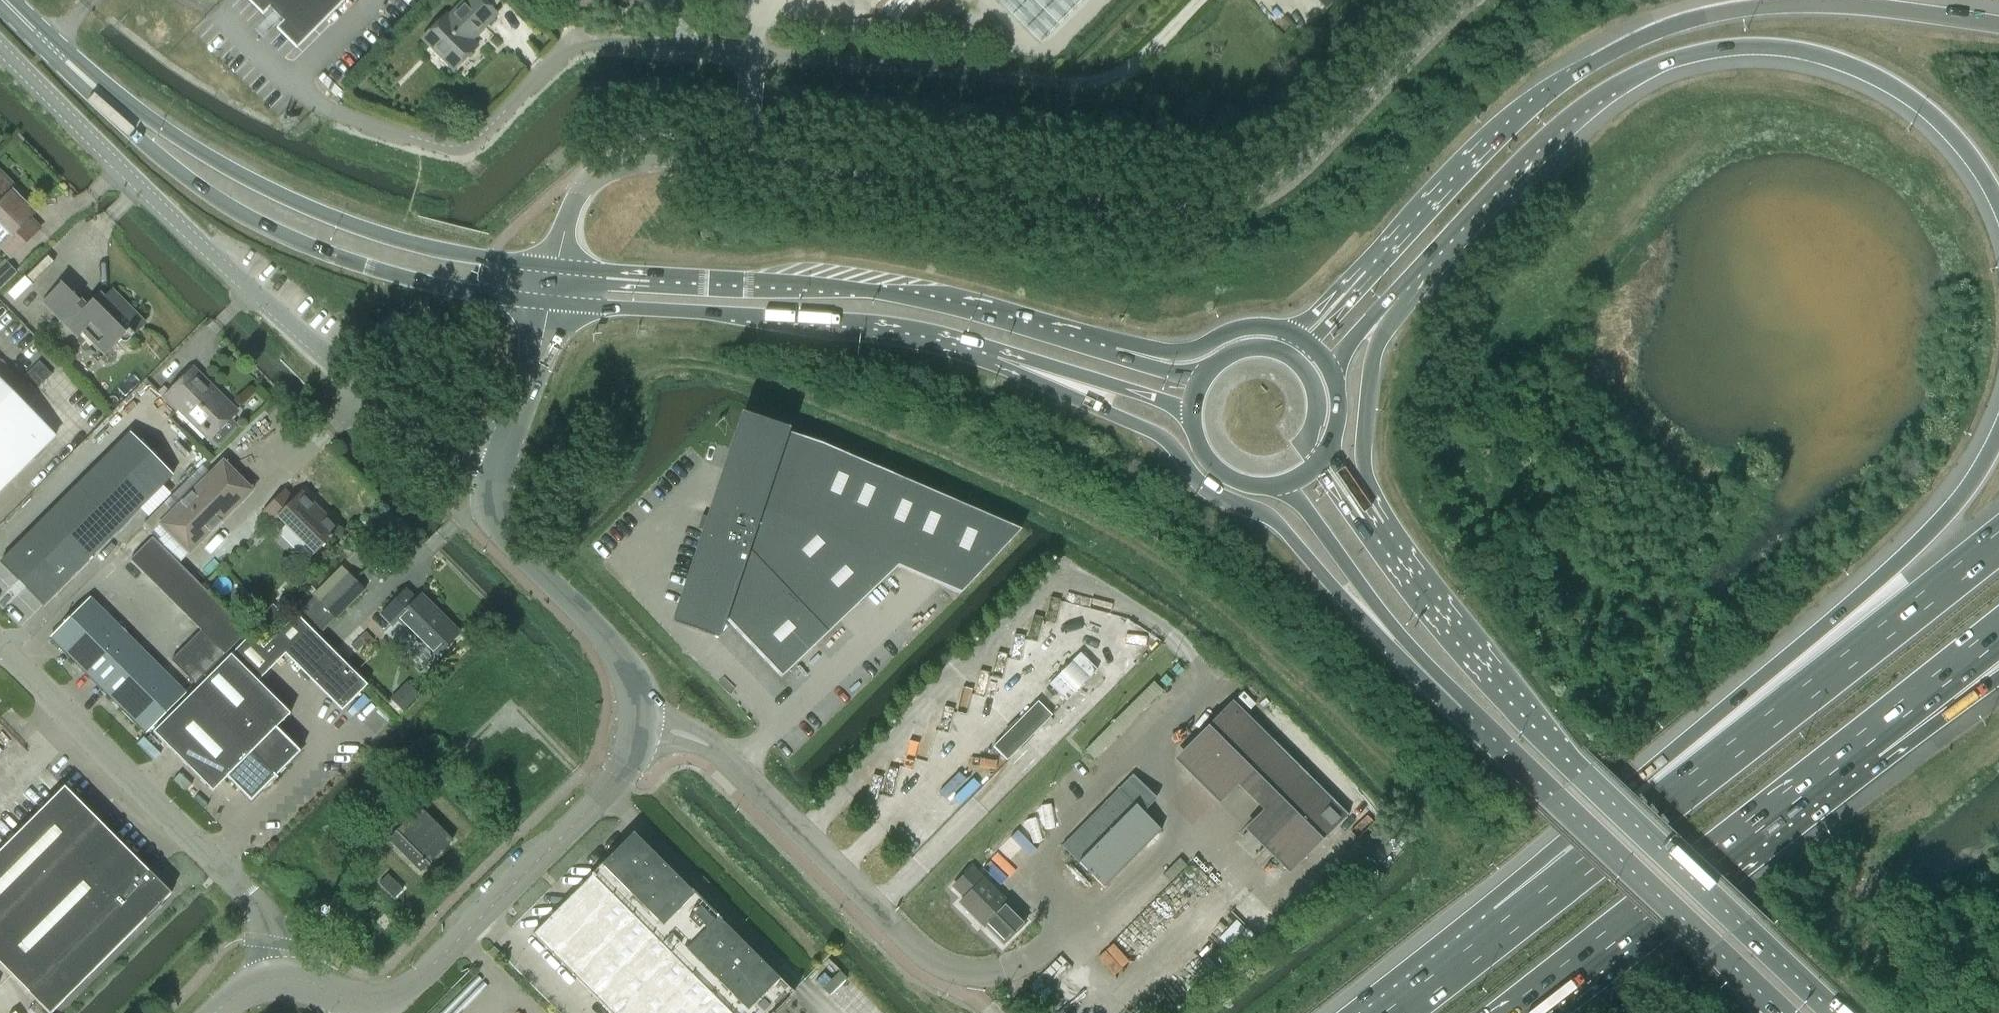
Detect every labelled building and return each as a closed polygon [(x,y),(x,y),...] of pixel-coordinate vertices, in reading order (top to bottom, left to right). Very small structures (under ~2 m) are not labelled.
[(290,29),(303,29),(332,0),(261,0),(290,29)] [(447,18),(445,16),(423,39),(454,70),(476,47),(470,41),(496,15),(481,0),(466,0),(447,18)] [(1039,44),(1083,0),(995,0),(1039,44)] [(1325,9),(1334,0),(1316,0),(1325,9)] [(13,192),(16,188),(0,172),(0,224),(11,235),(0,246),(0,247),(11,258),(40,228),(30,218),(34,214),(13,192)] [(18,272),(5,259),(0,264),(0,289),(18,272)] [(36,334),(53,317),(36,299),(44,291),(27,274),(1,299),(36,334)] [(130,338),(145,324),(111,290),(104,297),(99,293),(85,307),(61,283),(42,301),(78,337),(81,334),(104,356),(126,334),(130,338)] [(55,436),(22,403),(32,394),(0,362),(0,491),(55,436)] [(216,397),(219,394),(193,369),(164,398),(207,441),(234,415),(216,397)] [(1023,531),(822,443),(783,430),(744,418),(684,602),(726,616),(783,677),(900,567),(963,594),(1023,531)] [(130,433),(0,562),(26,588),(43,604),(172,475),(130,433)] [(159,524),(189,554),(252,490),(223,461),(159,524)] [(338,529),(301,493),(294,500),(284,491),(262,512),(272,522),(277,517),(314,553),(338,529)] [(201,631),(225,655),(247,632),(152,537),(129,560),(201,631)] [(319,603),(335,619),(364,589),(348,573),(319,603)] [(434,658),(459,632),(421,595),(416,600),(405,590),(380,614),(391,625),(396,620),(434,658)] [(50,637),(146,733),(186,693),(89,597),(50,637)] [(318,636),(335,619),(313,597),(296,614),(297,616),(318,636)] [(283,656),(285,654),(310,629),(297,616),(296,614),(263,648),(250,635),(231,654),(258,681),(283,656)] [(367,685),(310,629),(285,654),(341,710),(367,685)] [(195,684),(225,655),(201,631),(171,661),(195,684)] [(1048,684),(1066,701),(1097,670),(1080,653),(1048,684)] [(192,693),(275,777),(300,752),(276,728),(290,714),(258,681),(231,654),(192,693)] [(192,693),(153,732),(212,791),(226,777),(251,801),(275,777),(192,693)] [(1194,739),(1308,853),(1349,813),(1234,698),(1194,739)] [(992,746),(1007,760),(1052,715),(1037,701),(992,746)] [(1161,830),(1142,812),(1156,798),(1132,774),(1061,846),(1104,888),(1161,830)] [(28,993),(48,1012),(51,1012),(171,893),(149,871),(64,787),(0,851),(0,964),(29,993),(28,993)] [(386,840),(419,873),(451,841),(419,808),(386,840)] [(593,996),(610,1012),(774,1012),(794,993),(633,833),(531,935),(593,996)] [(960,903),(984,928),(986,927),(1003,944),(1025,922),(972,869),(954,887),(965,898),(960,903)] [(377,884),(393,899),(401,890),(386,875),(377,884)] [(323,928),(331,937),(346,922),(338,914),(323,928)]
